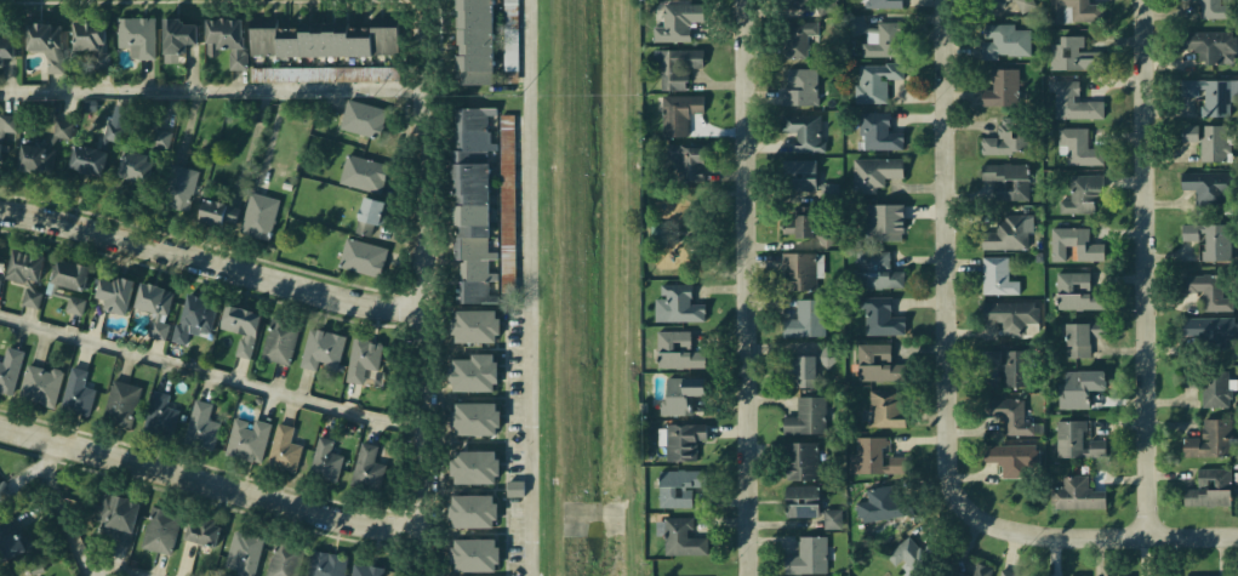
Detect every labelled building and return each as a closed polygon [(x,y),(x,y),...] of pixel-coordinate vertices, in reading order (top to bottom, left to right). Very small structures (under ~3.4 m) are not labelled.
[(493,0),(457,0),(456,85),(492,85),(493,0)] [(805,0),(783,0),(784,10),(805,9),(805,0)] [(862,8),(862,0),(901,0),(901,7),(862,8)] [(1020,13),(1037,5),(1034,0),(1012,0),(1020,13)] [(1100,23),(1099,4),(1086,4),(1086,0),(1046,0),(1046,24),(1100,23)] [(1197,19),(1223,19),(1223,0),(1197,0),(1197,19)] [(661,4),(701,4),(702,21),(688,21),(688,41),(650,41),(649,25),(661,25),(661,4)] [(115,15),(152,13),(153,61),(116,62),(115,15)] [(155,15),(192,13),(193,59),(156,61),(155,15)] [(196,16),(198,50),(227,49),(228,72),(245,70),(243,15),(196,16)] [(860,44),(860,55),(901,56),(901,21),(873,21),(873,27),(865,27),(862,15),(844,19),(849,36),(865,32),(877,33),(877,44),(860,44)] [(778,58),(804,58),(804,35),(816,35),(816,16),(778,16),(778,58)] [(250,19),(251,57),(398,56),(397,18),(371,18),(371,38),(348,39),(348,23),(298,23),(298,29),(277,29),(277,19),(250,19)] [(63,19),(63,52),(98,52),(98,19),(63,19)] [(19,22),(22,53),(41,52),(45,73),(62,73),(61,49),(58,46),(58,22),(19,22)] [(980,23),(1012,23),(1012,29),(1029,29),(1029,55),(997,56),(997,59),(977,59),(977,41),(989,41),(989,38),(980,38),(980,23)] [(1176,28),(1176,50),(1194,50),(1194,62),(1231,61),(1231,27),(1176,28)] [(371,37),(370,29),(349,29),(349,38),(371,37)] [(6,65),(0,65),(0,31),(13,30),(15,59),(5,59),(6,65)] [(1048,69),(1102,68),(1101,50),(1083,51),(1082,34),(1055,34),(1055,44),(1046,44),(1048,69)] [(650,51),(700,50),(701,68),(686,69),(686,89),(658,90),(658,73),(651,73),(650,51)] [(855,64),(856,84),(852,84),(854,103),(888,102),(886,79),(902,79),(901,61),(855,64)] [(252,68),(252,82),(399,82),(399,68),(252,68)] [(778,104),(816,104),(816,68),(782,68),(782,89),(778,89),(778,104)] [(991,69),(1017,69),(1017,105),(977,107),(976,89),(991,89),(991,69)] [(1101,118),(1052,119),(1052,90),(1040,90),(1040,74),(1078,74),(1079,101),(1101,101),(1101,118)] [(1176,79),(1176,96),(1203,95),(1203,118),(1230,118),(1230,79),(1176,79)] [(658,93),(702,93),(702,113),(686,113),(686,137),(658,137),(658,93)] [(344,97),(384,110),(375,141),(335,127),(344,97)] [(458,304),(498,303),(498,296),(488,296),(488,281),(497,281),(497,273),(488,274),(488,260),(497,259),(497,253),(489,253),(487,151),(497,151),(496,143),(488,143),(488,116),(497,116),(496,108),(455,109),(455,151),(452,151),(454,238),(452,238),(453,262),(457,262),(458,304)] [(856,110),(888,110),(888,126),(885,126),(885,132),(901,132),(901,149),(862,149),(862,133),(856,133),(856,110)] [(780,114),(780,132),(791,132),(791,152),(823,152),(823,139),(818,139),(818,114),(780,114)] [(2,167),(3,151),(4,133),(17,134),(18,116),(0,115),(0,167),(2,167)] [(999,118),(999,124),(994,124),(995,137),(977,137),(977,154),(1011,154),(1011,150),(1028,150),(1028,116),(999,118)] [(55,120),(51,136),(64,139),(68,124),(55,120)] [(99,138),(120,143),(124,127),(104,121),(99,138)] [(1198,165),(1222,165),(1221,121),(1176,122),(1177,143),(1197,143),(1198,165)] [(1102,165),(1066,165),(1066,143),(1056,143),(1056,124),(1084,124),(1084,148),(1102,148),(1102,165)] [(152,126),(170,132),(165,150),(147,146),(152,126)] [(15,136),(8,167),(45,175),(51,142),(15,136)] [(103,150),(96,179),(58,171),(65,141),(103,150)] [(664,142),(703,142),(703,182),(678,182),(678,158),(663,158),(664,142)] [(114,146),(144,156),(132,189),(102,179),(114,146)] [(344,153),(386,165),(380,195),(335,183),(344,153)] [(850,158),(901,158),(901,177),(882,177),(882,187),(874,187),(874,193),(851,193),(850,158)] [(776,159),(815,159),(815,190),(775,190),(776,159)] [(162,160),(195,169),(183,212),(152,204),(162,160)] [(979,162),(1026,164),(1026,201),(992,200),(992,181),(979,181),(979,162)] [(1197,212),(1221,212),(1220,169),(1176,170),(1176,190),(1197,190),(1197,212)] [(1054,195),(1055,215),(1099,213),(1096,170),(1065,171),(1066,195),(1054,195)] [(840,184),(821,184),(822,202),(840,202),(840,184)] [(245,189),(275,196),(266,239),(235,232),(245,189)] [(222,207),(234,210),(230,224),(218,222),(217,227),(187,219),(193,195),(223,203),(222,207)] [(359,195),(382,201),(375,224),(353,218),(359,195)] [(863,203),(901,203),(902,240),(855,241),(855,223),(863,223),(863,203)] [(778,233),(791,233),(791,236),(811,236),(810,205),(791,205),(791,221),(778,221),(778,233)] [(979,233),(980,250),(1027,249),(1026,222),(1021,222),(1021,213),(1002,215),(1002,221),(993,221),(993,233),(979,233)] [(1050,261),(1100,261),(1100,240),(1092,240),(1091,221),(1049,222),(1050,261)] [(1198,266),(1222,266),(1221,222),(1176,223),(1177,244),(1197,244),(1198,266)] [(650,223),(650,241),(664,241),(664,223),(650,223)] [(343,238),(384,249),(377,278),(336,267),(343,238)] [(854,251),(888,251),(888,270),(902,270),(902,289),(852,287),(854,251)] [(780,290),(815,290),(814,276),(822,276),(822,252),(778,252),(780,290)] [(11,253),(46,264),(38,291),(2,280),(11,253)] [(980,256),(1006,256),(1006,281),(1017,280),(1017,293),(980,295),(980,256)] [(55,263),(91,272),(85,297),(49,287),(55,263)] [(1091,310),(1049,310),(1049,291),(1055,291),(1055,270),(1091,270),(1091,310)] [(1199,313),(1223,313),(1222,270),(1179,270),(1179,291),(1199,291),(1199,313)] [(114,276),(133,280),(127,313),(105,308),(107,300),(96,297),(99,281),(113,284),(114,276)] [(137,281),(176,293),(159,344),(143,340),(152,315),(129,308),(137,281)] [(657,283),(690,283),(690,303),(704,303),(704,321),(661,321),(661,295),(657,295),(657,283)] [(176,293),(218,304),(209,338),(189,332),(182,357),(161,350),(176,293)] [(82,316),(86,300),(69,296),(66,312),(82,316)] [(857,296),(890,296),(891,312),(888,312),(888,316),(902,316),(903,335),(857,336),(857,296)] [(780,318),(794,318),(794,298),(823,298),(823,336),(780,337),(780,318)] [(1037,302),(983,303),(984,326),(1038,325),(1037,302)] [(221,304),(216,327),(239,333),(233,358),(252,363),(264,315),(221,304)] [(443,309),(496,309),(496,343),(443,343),(443,309)] [(1177,318),(1231,316),(1232,347),(1177,348),(1177,318)] [(267,318),(297,326),(286,366),(257,359),(267,318)] [(1066,359),(1066,346),(1063,346),(1063,321),(1086,320),(1105,320),(1103,337),(1091,337),(1090,359),(1066,359)] [(308,326),(344,336),(335,373),(298,364),(308,326)] [(655,331),(689,331),(690,350),(701,350),(702,367),(656,367),(655,331)] [(349,337),(383,343),(377,372),(360,369),(358,383),(341,381),(349,337)] [(855,342),(889,341),(890,364),(909,363),(909,381),(856,382),(855,342)] [(8,394),(0,392),(0,360),(1,360),(5,344),(21,348),(8,394)] [(1003,388),(1030,387),(1029,350),(985,352),(985,368),(1002,367),(1003,388)] [(791,354),(812,354),(814,377),(810,377),(810,387),(791,388),(791,354)] [(443,357),(495,357),(495,389),(443,389),(443,357)] [(25,365),(61,375),(50,410),(16,400),(25,365)] [(69,365),(57,411),(89,420),(96,389),(81,384),(86,369),(69,365)] [(1052,409),(1089,409),(1089,390),(1097,390),(1097,366),(1052,366),(1052,409)] [(1202,409),(1226,409),(1225,366),(1181,366),(1181,387),(1202,387),(1202,409)] [(663,377),(678,377),(678,372),(701,372),(701,394),(684,394),(685,412),(663,414),(663,377)] [(110,377),(142,384),(133,422),(102,415),(110,377)] [(868,387),(901,387),(901,411),(905,411),(905,427),(868,427),(868,387)] [(152,388),(167,393),(164,407),(178,412),(173,432),(142,423),(152,388)] [(781,416),(781,434),(825,433),(825,395),(794,397),(794,416),(781,416)] [(1043,436),(1043,422),(1024,422),(1025,400),(985,399),(984,417),(1004,417),(1003,436),(1043,436)] [(444,403),(496,403),(496,435),(444,437),(444,403)] [(192,405),(181,439),(204,445),(213,411),(192,405)] [(1200,417),(1234,418),(1234,457),(1176,457),(1176,433),(1200,433),(1200,417)] [(230,420),(222,452),(258,462),(269,424),(251,420),(250,424),(230,420)] [(1052,458),(1080,458),(1080,437),(1086,437),(1086,421),(1054,420),(1052,458)] [(275,423),(263,463),(292,472),(301,441),(289,438),(291,427),(275,423)] [(664,423),(703,423),(703,440),(695,440),(695,461),(664,461),(664,423)] [(313,435),(302,480),(335,487),(342,456),(326,451),(330,440),(313,435)] [(855,438),(855,454),(846,454),(846,474),(906,472),(906,455),(889,456),(888,437),(855,438)] [(359,441),(348,486),(380,495),(387,467),(370,462),(373,445),(359,441)] [(782,441),(816,441),(817,480),(782,480),(782,441)] [(1038,445),(985,446),(985,464),(1002,464),(1002,479),(1022,479),(1022,469),(1038,469),(1038,445)] [(443,451),(495,450),(496,484),(443,484),(443,451)] [(1194,466),(1228,464),(1228,507),(1181,507),(1180,489),(1194,489),(1194,466)] [(1048,508),(1102,507),(1101,481),(1086,481),(1086,468),(1059,469),(1059,480),(1048,480),(1048,508)] [(656,479),(657,506),(689,506),(689,479),(656,479)] [(524,496),(524,481),(508,481),(508,496),(524,496)] [(863,489),(866,501),(854,503),(857,524),(913,513),(909,492),(894,495),(891,484),(863,489)] [(11,503),(0,510),(0,485),(11,503)] [(783,485),(817,485),(818,517),(783,517),(783,485)] [(101,494),(138,504),(126,546),(89,535),(101,494)] [(443,495),(495,494),(495,527),(443,527),(443,495)] [(147,506),(178,515),(166,555),(135,546),(147,506)] [(822,508),(822,530),(840,529),(840,508),(822,508)] [(3,561),(32,550),(27,536),(20,539),(11,517),(0,521),(0,552),(3,561)] [(186,517),(221,527),(213,552),(178,541),(186,517)] [(654,519),(652,548),(703,551),(704,521),(654,519)] [(263,538),(252,575),(242,575),(219,570),(232,529),(263,538)] [(882,555),(892,569),(901,560),(909,570),(925,558),(906,535),(882,555)] [(441,537),(495,536),(495,570),(443,570),(441,537)] [(782,575),(826,575),(826,536),(794,536),(795,555),(781,557),(782,575)] [(293,549),(286,575),(261,575),(270,543),(293,549)] [(342,559),(337,575),(300,575),(308,548),(342,559)] [(992,566),(989,575),(952,575),(953,570),(969,575),(974,560),(992,566)] [(378,569),(376,575),(348,575),(352,561),(378,569)]
